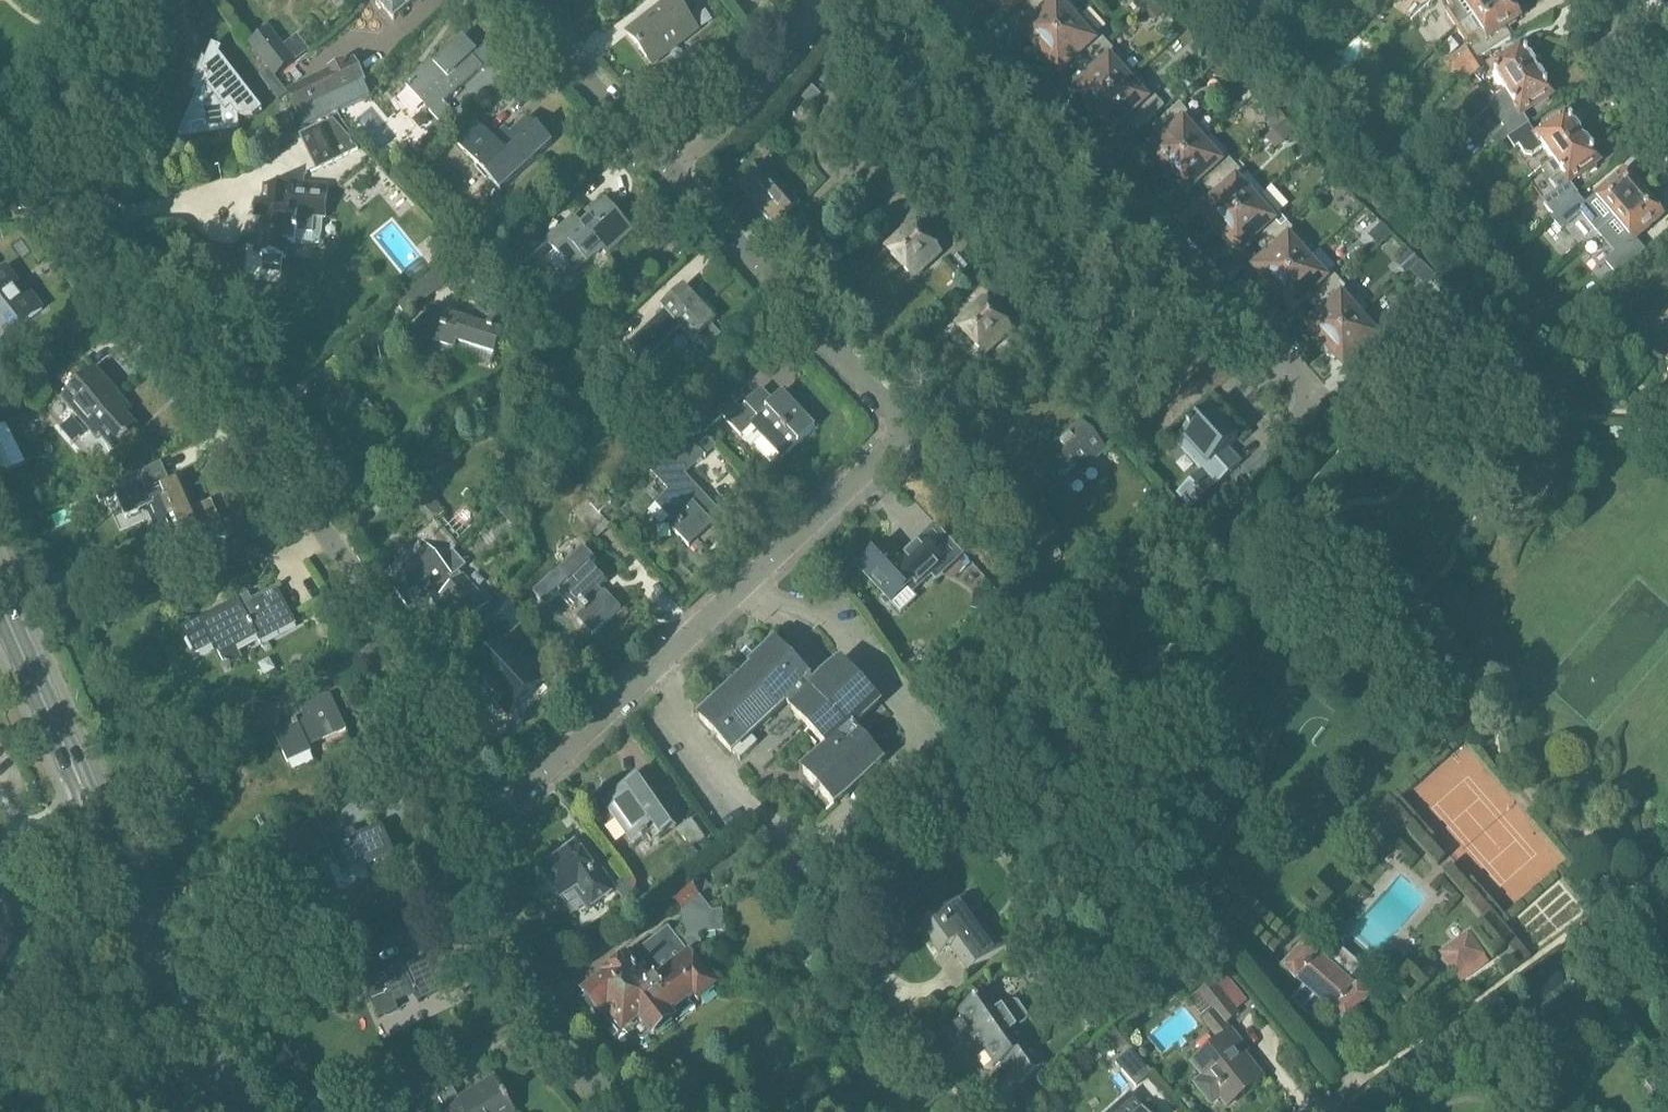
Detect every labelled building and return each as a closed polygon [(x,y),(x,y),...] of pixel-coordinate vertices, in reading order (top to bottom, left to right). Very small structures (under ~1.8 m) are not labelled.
[(395,20),(420,0),(378,0),(395,20)] [(698,0),(674,0),(629,34),(653,65),(697,29),(684,11),(698,0)] [(987,1),(989,2),(992,4),(995,5),(998,5),(1000,6),(1008,14),(1024,0),(986,0),(987,1)] [(1075,22),(1059,4),(1063,0),(1042,0),(1036,5),(1045,14),(1025,32),(1032,41),(1032,44),(1033,46),(1033,49),(1034,51),(1036,54),(1038,57),(1075,22)] [(1153,0),(1133,0),(1144,12),(1155,3),(1153,0)] [(1234,9),(1257,26),(1266,15),(1255,6),(1260,0),(1241,0),(1234,9)] [(1496,0),(1446,0),(1451,8),(1446,12),(1457,27),(1496,0)] [(1457,27),(1468,43),(1477,37),(1482,44),(1463,57),(1450,66),(1457,75),(1461,72),(1481,59),(1512,39),(1505,28),(1520,18),(1513,9),(1513,5),(1510,0),(1496,0),(1457,27)] [(1081,54),(1089,63),(1109,45),(1083,15),(1075,22),(1038,57),(1039,59),(1042,60),(1044,62),(1047,63),(1050,63),(1053,64),(1061,72),(1081,54)] [(766,38),(770,23),(758,19),(756,26),(766,38)] [(275,77),(294,62),(283,49),(270,31),(251,46),(275,77)] [(478,52),(464,37),(427,72),(424,69),(407,85),(441,122),(453,111),(445,103),(483,68),(485,71),(499,58),(487,44),(478,52)] [(297,38),(283,49),(294,62),(308,51),(297,38)] [(1089,113),(1090,115),(1136,74),(1109,45),(1089,63),(1097,72),(1077,90),(1085,99),(1085,102),(1085,105),(1086,108),(1087,110),(1089,113)] [(215,47),(214,47),(196,91),(199,92),(179,140),(181,141),(183,134),(210,130),(210,127),(217,126),(218,135),(240,132),(238,118),(254,115),(263,111),(264,111),(215,49),(215,47)] [(1491,67),(1506,91),(1538,71),(1537,69),(1536,65),(1532,59),(1529,57),(1522,47),(1491,67)] [(305,128),(371,98),(364,85),(366,84),(356,62),(345,67),(333,73),(289,93),(305,128)] [(1538,71),(1506,91),(1490,106),(1510,138),(1511,140),(1530,125),(1522,115),(1553,95),(1547,85),(1546,81),(1542,75),(1539,73),(1538,71)] [(1136,74),(1090,115),(1092,117),(1095,119),(1098,120),(1100,121),(1103,122),(1106,122),(1113,130),(1133,112),(1145,125),(1165,106),(1136,74)] [(277,81),(268,88),(279,101),(288,94),(277,81)] [(1163,176),(1164,178),(1203,143),(1203,144),(1210,137),(1180,104),(1160,122),(1171,135),(1151,153),(1159,162),(1159,165),(1159,168),(1160,171),(1161,173),(1163,176)] [(1277,112),(1266,115),(1269,128),(1280,125),(1277,112)] [(1544,148),(1553,161),(1584,138),(1582,137),(1582,133),(1577,127),(1574,125),(1567,115),(1538,136),(1530,125),(1511,140),(1510,138),(1508,140),(1514,150),(1519,146),(1525,155),(1532,156),(1544,148)] [(333,120),(300,136),(316,170),(359,150),(351,140),(348,135),(333,120)] [(500,192),(552,146),(529,120),(498,147),(480,126),(459,144),(500,192)] [(1281,125),(1265,139),(1275,149),(1284,144),(1291,135),(1281,125)] [(1585,140),(1584,138),(1553,161),(1542,169),(1553,184),(1558,191),(1544,200),(1544,206),(1551,215),(1578,195),(1570,184),(1600,162),(1594,152),(1593,148),(1589,142),(1585,140)] [(1207,175),(1216,184),(1236,166),(1227,155),(1220,162),(1203,144),(1203,143),(1164,178),(1166,180),(1168,181),(1171,182),(1173,183),(1177,184),(1180,185),(1187,193),(1207,175)] [(419,160),(409,169),(419,180),(429,172),(419,160)] [(778,224),(800,204),(764,163),(741,183),(778,224)] [(1215,233),(1217,236),(1254,201),(1262,194),(1264,192),(1248,174),(1245,176),(1236,166),(1216,184),(1224,193),(1204,211),(1212,220),(1212,223),(1212,226),(1213,229),(1214,231),(1215,233)] [(1615,220),(1644,195),(1643,191),(1638,185),(1634,184),(1626,175),(1598,199),(1587,208),(1582,212),(1584,215),(1600,233),(1615,220)] [(228,184),(194,210),(206,226),(205,227),(214,240),(216,238),(228,255),(239,247),(249,261),(284,234),(261,204),(249,213),(228,184)] [(1260,233),(1268,242),(1288,224),(1262,194),(1254,201),(1217,236),(1219,238),(1221,239),(1223,241),(1226,242),(1229,242),(1232,243),(1240,251),(1260,233)] [(1646,198),(1644,195),(1615,220),(1600,233),(1617,254),(1606,263),(1617,275),(1643,253),(1635,243),(1663,218),(1656,209),(1655,205),(1650,199),(1646,198)] [(1557,220),(1556,221),(1564,232),(1584,215),(1582,212),(1587,208),(1579,199),(1555,218),(1557,220)] [(608,255),(633,231),(608,204),(583,227),(575,218),(548,242),(556,251),(546,260),(558,273),(568,264),(576,272),(588,261),(589,262),(603,249),(608,255)] [(847,256),(812,218),(811,217),(790,237),(791,238),(783,246),(790,254),(798,247),(825,276),(847,256)] [(1268,292),(1269,294),(1308,260),(1297,248),(1304,241),(1288,224),(1268,242),(1276,251),(1256,269),(1264,278),(1264,281),(1264,284),(1265,286),(1266,289),(1268,292)] [(915,278),(942,254),(916,225),(889,249),(915,278)] [(537,230),(493,272),(503,283),(548,242),(537,230)] [(288,265),(254,290),(288,335),(313,317),(322,330),(343,314),(334,301),(322,310),(302,283),(313,274),(301,258),(290,267),(288,265)] [(1313,291),(1321,300),(1342,282),(1332,272),(1325,278),(1308,260),(1269,294),(1271,296),(1273,298),(1276,299),(1278,300),(1281,301),(1285,301),(1293,309),(1313,291)] [(436,270),(395,301),(405,315),(447,284),(436,270)] [(44,310),(31,295),(26,298),(6,272),(0,277),(0,344),(44,310)] [(1320,350),(1322,352),(1360,318),(1349,306),(1357,299),(1342,282),(1321,300),(1329,310),(1309,328),(1317,336),(1317,340),(1317,342),(1318,345),(1319,347),(1320,350)] [(681,328),(695,342),(699,338),(708,348),(722,336),(713,326),(717,322),(713,318),(718,313),(709,304),(704,308),(686,288),(664,309),(667,312),(637,340),(638,341),(629,349),(642,363),(651,355),(651,356),(681,328)] [(483,298),(475,325),(465,322),(465,321),(434,311),(427,333),(421,331),(413,355),(440,364),(445,347),(456,350),(458,344),(495,355),(501,335),(512,338),(521,308),(483,298)] [(986,356),(1012,332),(986,303),(959,327),(986,356)] [(1561,320),(1551,308),(1545,313),(1543,315),(1553,326),(1556,324),(1561,320)] [(1361,319),(1360,318),(1322,352),(1324,354),(1326,356),(1328,357),(1331,358),(1334,359),(1338,359),(1345,368),(1365,350),(1374,359),(1394,340),(1385,330),(1377,337),(1361,319)] [(129,437),(139,429),(114,401),(120,396),(97,371),(64,400),(99,439),(102,436),(115,450),(124,442),(126,444),(131,439),(129,437)] [(817,428),(784,393),(773,404),(762,392),(763,390),(762,389),(741,409),(737,405),(729,412),(724,417),(743,437),(744,436),(742,435),(752,425),(785,459),(817,428)] [(719,401),(695,424),(705,434),(724,417),(729,412),(719,401)] [(1240,466),(1227,451),(1237,442),(1210,411),(1178,441),(1204,469),(1179,492),(1193,508),(1240,466)] [(717,447),(705,434),(695,424),(685,434),(707,458),(717,447)] [(1065,487),(1106,450),(1083,424),(1040,461),(1045,466),(1029,480),(1053,507),(1069,492),(1065,487)] [(685,434),(648,469),(670,491),(657,504),(678,527),(674,530),(691,548),(715,525),(712,522),(722,513),(687,476),(707,458),(685,434)] [(407,474),(409,476),(397,486),(407,497),(420,485),(421,486),(447,465),(436,452),(407,474)] [(138,501),(147,497),(137,475),(113,486),(127,518),(142,511),(138,501)] [(100,503),(115,496),(108,481),(93,488),(100,503)] [(210,544),(227,536),(212,502),(198,508),(190,488),(181,492),(176,482),(152,493),(156,503),(147,507),(157,527),(176,519),(184,538),(204,530),(210,544)] [(600,514),(610,504),(601,494),(591,504),(600,514)] [(591,504),(588,501),(572,516),(595,540),(611,525),(600,514),(591,504)] [(1057,546),(1035,517),(1024,526),(1045,555),(1057,546)] [(385,579),(400,596),(427,573),(429,576),(453,553),(459,547),(452,539),(456,535),(452,531),(448,535),(437,522),(417,540),(422,546),(385,579)] [(902,557),(889,543),(886,546),(879,546),(875,547),(870,552),(868,556),(868,562),(862,568),(895,603),(909,589),(914,594),(946,564),(924,542),(909,557),(902,557)] [(583,549),(535,593),(547,607),(561,594),(577,610),(581,606),(586,612),(578,619),(594,637),(623,610),(606,593),(603,596),(597,591),(606,582),(591,565),(595,562),(583,549)] [(427,573),(400,596),(413,611),(431,595),(437,602),(434,604),(437,607),(436,609),(444,619),(446,617),(458,631),(480,612),(452,580),(467,568),(464,564),(453,553),(429,576),(427,573)] [(243,608),(240,604),(204,623),(203,621),(192,627),(193,628),(185,633),(196,655),(214,645),(219,655),(227,668),(242,660),(235,647),(256,636),(260,645),(297,626),(278,589),(243,608)] [(504,603),(480,625),(500,646),(524,624),(504,603)] [(777,644),(764,656),(754,645),(743,656),(753,667),(755,669),(702,719),(734,753),(735,753),(742,761),(760,744),(753,736),(788,703),(832,750),(806,774),(837,807),(885,761),(854,729),(882,703),(845,663),(818,688),(777,644)] [(508,645),(474,678),(509,716),(544,684),(537,676),(523,661),(508,645)] [(530,655),(523,661),(537,676),(544,670),(530,655)] [(310,747),(347,730),(332,697),(293,715),(298,726),(277,735),(290,763),(312,753),(310,747)] [(661,839),(677,828),(643,778),(606,804),(635,846),(647,838),(651,844),(660,837),(661,839)] [(706,839),(692,820),(677,830),(687,844),(681,849),(690,863),(700,856),(694,847),(706,839)] [(396,859),(397,858),(383,827),(382,828),(383,829),(359,839),(356,832),(354,833),(355,834),(331,845),(330,844),(329,844),(338,864),(329,868),(341,894),(376,878),(371,867),(395,857),(396,859)] [(277,837),(289,865),(310,856),(297,828),(277,837)] [(706,854),(714,848),(709,841),(701,847),(706,854)] [(591,910),(616,892),(598,866),(594,868),(577,845),(542,870),(562,899),(576,889),(591,910)] [(711,909),(702,898),(712,890),(701,876),(673,897),(684,911),(689,942),(684,946),(671,929),(639,954),(639,953),(633,953),(629,956),(628,962),(609,977),(611,979),(595,992),(595,993),(590,997),(589,1002),(600,1016),(605,1016),(604,1022),(615,1035),(620,1036),(626,1032),(627,1032),(633,1040),(646,1042),(655,1035),(655,1036),(674,1021),(670,1016),(696,996),(701,1002),(718,989),(693,957),(704,949),(702,936),(727,932),(723,905),(715,906),(711,909)] [(966,978),(1018,940),(1017,939),(1002,949),(984,924),(982,926),(963,901),(980,889),(979,888),(917,933),(918,934),(923,930),(941,955),(936,959),(937,960),(953,948),(971,973),(965,976),(966,978)] [(1468,933),(1439,954),(1455,977),(1484,956),(1468,933)] [(1347,1025),(1372,996),(1359,985),(1358,986),(1320,954),(1321,952),(1308,941),(1283,969),(1297,981),(1298,979),(1305,985),(1292,1000),(1316,1020),(1328,1006),(1336,1012),(1334,1013),(1347,1025)] [(350,967),(374,956),(369,943),(344,954),(350,967)] [(381,1018),(458,984),(443,951),(406,967),(403,962),(381,972),(386,983),(369,990),(381,1018)] [(1225,976),(1214,984),(1223,994),(1233,986),(1225,976)] [(1193,1062),(1205,1078),(1197,1084),(1213,1104),(1226,1093),(1233,1102),(1263,1078),(1241,1050),(1245,1046),(1233,1031),(1232,1031),(1226,1024),(1239,1014),(1223,994),(1214,984),(1213,982),(1199,994),(1214,1012),(1204,1020),(1220,1040),(1193,1062)] [(1005,1007),(994,990),(962,1012),(999,1066),(1009,1058),(1024,1080),(1048,1063),(1032,1041),(1030,1042),(1019,1027),(1026,1022),(1028,1016),(1018,1002),(1012,1002),(1005,1007)] [(1134,1051),(1118,1064),(1138,1087),(1154,1074),(1134,1051)] [(514,1107),(508,1108),(506,1104),(509,1100),(497,1080),(461,1102),(449,1082),(442,1069),(410,1089),(407,1084),(396,1090),(407,1108),(430,1094),(441,1111),(517,1111),(514,1107)] [(1143,1106),(1132,1093),(1110,1111),(1148,1111),(1143,1106)] [(1017,1100),(1005,1110),(1007,1111),(1027,1111),(1017,1100)]
